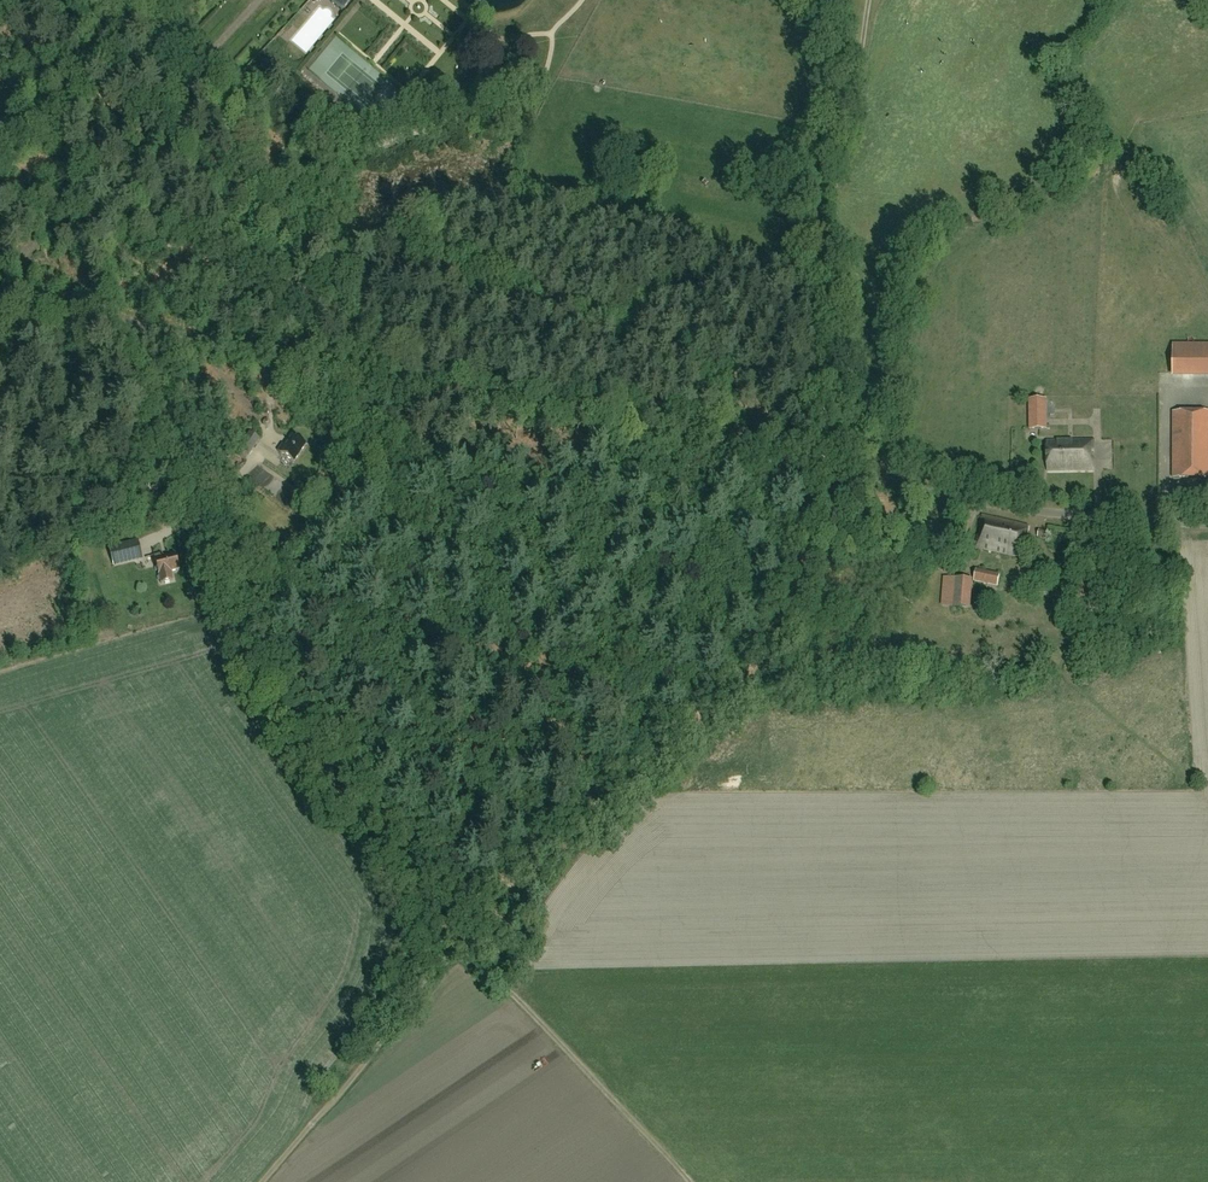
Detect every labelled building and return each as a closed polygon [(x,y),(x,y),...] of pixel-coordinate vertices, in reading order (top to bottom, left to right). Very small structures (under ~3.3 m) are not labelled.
[(342,11),(351,0),(329,0),(342,11)] [(1048,430),(1047,399),(1029,399),(1029,430),(1048,430)] [(1207,478),(1207,413),(1173,413),(1173,478),(1207,478)] [(249,433),(241,444),(251,451),(259,440),(249,433)] [(285,446),(282,445),(277,452),(294,463),(306,445),(292,436),(285,446)] [(1065,472),(1094,471),(1094,441),(1047,442),(1047,472),(1065,472)] [(1028,528),(983,516),(976,547),(1021,558),(1028,528)] [(1047,532),(1039,530),(1037,538),(1045,540),(1047,532)] [(113,567),(144,560),(138,538),(108,546),(113,567)] [(164,558),(163,554),(154,556),(161,584),(173,582),(171,573),(180,571),(176,555),(164,558)] [(1000,574),(977,570),(974,582),(998,587),(1000,574)] [(945,589),(949,589),(948,607),(971,608),(973,579),(950,578),(950,580),(945,580),(945,589)]
